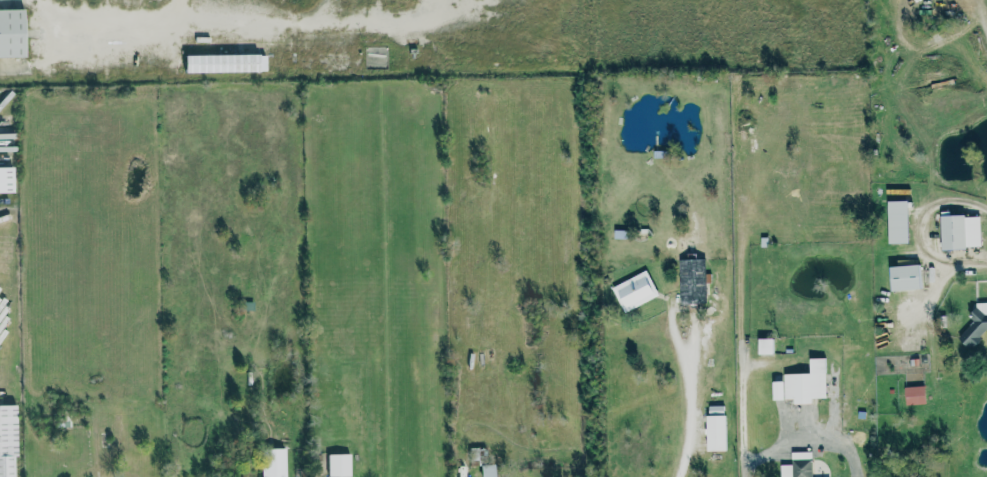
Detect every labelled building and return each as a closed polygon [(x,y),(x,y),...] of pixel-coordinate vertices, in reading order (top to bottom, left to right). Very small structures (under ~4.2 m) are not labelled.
[(26,56),(25,37),(24,37),(24,8),(0,8),(0,56),(26,56)] [(265,53),(180,55),(180,72),(265,70),(265,53)] [(14,192),(14,166),(0,166),(0,192),(14,192)] [(906,200),(886,200),(887,243),(907,242),(906,200)] [(979,215),(939,216),(940,248),(980,247),(979,215)] [(706,303),(704,258),(678,259),(679,303),(706,303)] [(920,264),(887,265),(888,290),(921,289),(920,264)] [(611,287),(623,312),(658,295),(646,270),(611,287)] [(971,303),(972,324),(958,325),(959,345),(982,344),(981,330),(986,330),(986,302),(971,303)] [(757,354),(774,354),(774,338),(756,338),(757,354)] [(808,373),(782,374),(783,381),(770,381),(771,399),(792,399),(792,403),(810,403),(810,398),(826,397),(825,358),(807,358),(808,373)] [(924,404),(923,385),(904,386),(904,404),(924,404)] [(14,456),(17,456),(16,404),(0,404),(0,476),(14,476),(14,456)] [(706,451),(726,450),(725,405),(705,406),(706,451)] [(285,448),(260,448),(261,476),(286,476),(285,448)] [(811,451),(790,451),(791,464),(779,464),(779,476),(811,476),(811,451)] [(350,453),(325,454),(326,476),(350,476),(350,453)] [(479,476),(493,476),(492,463),(478,464),(479,476)]
